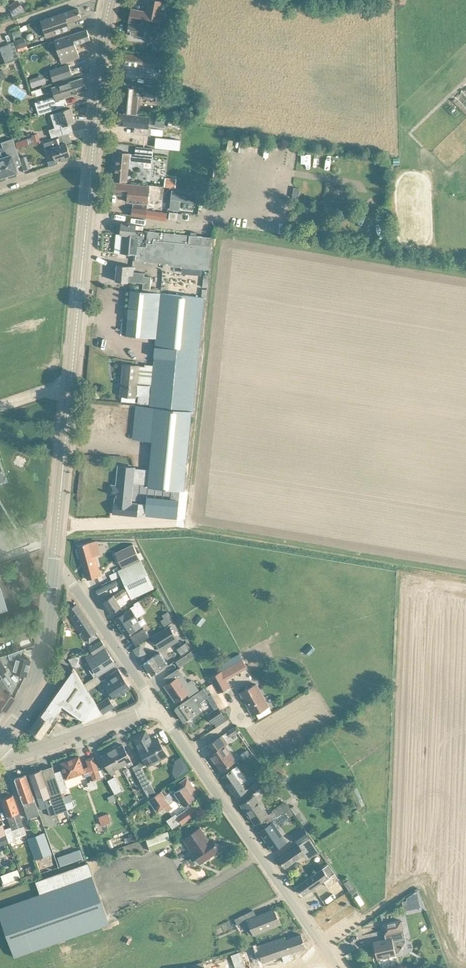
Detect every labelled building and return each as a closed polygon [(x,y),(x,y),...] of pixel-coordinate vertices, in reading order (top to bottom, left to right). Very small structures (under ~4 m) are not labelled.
[(10,5),(13,16),(27,12),(19,0),(17,0),(16,1),(10,5)] [(162,2),(154,0),(149,0),(147,12),(131,9),(129,21),(139,23),(139,22),(148,24),(160,26),(163,14),(160,14),(162,2)] [(69,29),(67,22),(81,18),(77,8),(41,21),(46,37),(69,29)] [(149,43),(162,44),(163,38),(156,38),(157,26),(129,23),(128,34),(139,35),(139,36),(150,37),(149,43)] [(61,63),(69,60),(79,57),(75,45),(90,40),(86,29),(53,40),(61,63)] [(17,48),(26,45),(24,38),(14,41),(17,48)] [(5,63),(19,57),(14,42),(0,47),(0,49),(5,63)] [(126,54),(125,64),(135,65),(140,66),(139,76),(154,77),(154,74),(156,57),(136,55),(126,54)] [(68,64),(49,71),(53,81),(72,75),(68,64)] [(70,69),(73,80),(80,78),(78,67),(70,69)] [(82,78),(73,81),(53,88),(56,95),(35,103),(39,115),(67,106),(64,97),(86,89),(82,78)] [(120,112),(130,113),(137,114),(139,96),(136,95),(137,89),(122,87),(120,112)] [(144,96),(156,98),(157,88),(145,87),(144,96)] [(41,88),(31,91),(33,96),(43,93),(41,88)] [(49,129),(51,138),(63,134),(60,126),(74,121),(69,108),(51,114),(55,127),(49,129)] [(118,125),(128,126),(137,127),(137,133),(147,134),(149,117),(119,114),(118,125)] [(13,133),(17,138),(23,133),(20,128),(13,133)] [(31,135),(32,138),(29,138),(31,143),(34,143),(40,141),(38,133),(31,135)] [(43,143),(46,150),(51,148),(55,161),(70,156),(66,142),(61,144),(59,138),(62,137),(43,143)] [(0,158),(0,177),(17,171),(12,155),(18,153),(13,138),(1,142),(6,156),(0,158)] [(17,148),(29,144),(31,143),(29,138),(27,139),(15,142),(17,148)] [(113,180),(123,181),(129,181),(131,161),(152,164),(154,149),(136,147),(135,154),(116,152),(113,180)] [(225,156),(237,157),(238,149),(226,147),(225,156)] [(30,168),(26,156),(20,158),(24,170),(30,168)] [(175,188),(176,179),(165,178),(164,187),(175,188)] [(112,194),(122,195),(128,195),(128,202),(133,203),(131,216),(147,218),(150,187),(113,183),(112,194)] [(172,191),(170,209),(178,210),(179,201),(194,202),(195,194),(172,191)] [(121,253),(130,254),(138,255),(138,260),(175,264),(175,265),(209,268),(212,239),(136,232),(137,224),(121,223),(119,234),(122,235),(121,253)] [(349,223),(348,230),(357,232),(358,225),(349,223)] [(115,281),(124,282),(144,284),(143,288),(150,289),(151,277),(144,276),(145,272),(130,270),(131,266),(117,264),(115,281)] [(201,297),(140,291),(130,290),(126,335),(156,338),(154,357),(156,357),(154,385),(151,384),(149,405),(160,407),(160,405),(193,408),(204,297),(206,298),(206,297),(201,296),(201,297)] [(156,357),(154,357),(153,365),(145,364),(145,366),(123,364),(120,396),(122,396),(121,401),(135,402),(135,397),(138,397),(139,383),(143,383),(151,384),(154,385),(156,357)] [(141,406),(138,440),(152,441),(146,505),(138,504),(137,516),(145,517),(145,515),(178,518),(181,491),(184,491),(192,411),(193,411),(193,408),(160,405),(160,407),(149,405),(149,406),(141,406)] [(111,485),(110,493),(115,494),(114,496),(115,496),(115,502),(114,502),(113,514),(137,516),(138,504),(130,503),(134,468),(118,466),(116,485),(111,485)] [(87,579),(97,577),(101,575),(95,555),(93,556),(89,543),(78,546),(87,579)] [(120,574),(143,564),(134,545),(115,553),(123,568),(118,570),(120,574)] [(143,564),(120,574),(131,598),(154,588),(143,564)] [(111,613),(120,607),(122,606),(118,600),(123,596),(119,591),(103,601),(111,613)] [(74,624),(80,632),(84,639),(95,631),(77,604),(68,610),(77,622),(74,624)] [(126,636),(134,631),(140,627),(136,620),(138,619),(135,615),(140,612),(136,606),(115,619),(126,636)] [(176,637),(169,625),(151,636),(159,649),(176,637)] [(136,646),(149,637),(144,628),(130,637),(136,646)] [(93,655),(97,652),(106,646),(101,639),(89,648),(93,655)] [(187,642),(177,649),(181,655),(191,648),(187,642)] [(61,651),(60,659),(67,657),(68,657),(69,651),(65,650),(65,645),(62,645),(61,651)] [(145,653),(141,645),(134,649),(139,657),(145,653)] [(89,670),(94,677),(84,684),(88,690),(100,682),(97,676),(102,672),(115,664),(105,649),(92,657),(90,654),(85,657),(92,668),(89,670)] [(191,651),(185,655),(188,660),(194,656),(191,651)] [(152,675),(160,669),(161,668),(167,664),(163,658),(159,652),(153,656),(144,663),(152,675)] [(213,683),(207,686),(211,693),(220,709),(229,705),(222,691),(230,687),(226,680),(247,668),(239,654),(224,662),(227,668),(210,677),(213,683)] [(25,676),(29,661),(14,656),(9,672),(25,676)] [(83,684),(78,676),(73,668),(44,709),(54,716),(62,705),(84,721),(102,714),(96,705),(87,690),(88,690),(84,684),(83,684)] [(115,670),(108,675),(105,676),(107,678),(102,680),(112,695),(108,697),(108,696),(99,703),(105,712),(115,706),(110,699),(113,697),(113,698),(130,687),(118,669),(115,671),(115,670)] [(178,669),(164,678),(168,684),(165,686),(175,702),(188,693),(189,695),(198,689),(192,680),(188,683),(178,669)] [(4,712),(14,699),(5,693),(7,690),(3,682),(0,686),(0,709),(4,712)] [(256,684),(249,688),(240,693),(252,715),(268,707),(256,684)] [(183,703),(175,708),(184,721),(193,715),(194,716),(201,712),(199,708),(203,705),(201,702),(209,696),(204,689),(192,697),(183,703)] [(54,716),(44,709),(30,730),(40,737),(44,732),(48,735),(59,720),(54,716)] [(223,716),(218,709),(207,716),(212,724),(223,716)] [(232,736),(237,732),(234,728),(228,732),(227,733),(227,735),(230,737),(232,736)] [(147,765),(158,760),(166,755),(157,738),(151,741),(145,731),(133,737),(138,746),(139,748),(138,748),(147,765)] [(220,771),(229,765),(235,761),(224,746),(226,744),(221,736),(206,746),(211,754),(210,755),(220,771)] [(117,745),(111,748),(120,766),(126,763),(128,767),(133,764),(122,745),(118,747),(117,745)] [(101,756),(106,765),(112,775),(116,773),(114,769),(120,766),(111,748),(104,752),(105,754),(101,756)] [(247,750),(238,756),(242,761),(251,755),(247,750)] [(63,770),(54,773),(67,810),(72,808),(68,795),(63,796),(61,792),(66,791),(62,780),(81,773),(83,779),(91,776),(93,781),(101,778),(94,757),(86,760),(88,767),(83,769),(79,757),(60,763),(63,770)] [(148,781),(139,763),(132,767),(141,784),(148,781)] [(275,785),(288,776),(280,764),(268,773),(275,785)] [(54,773),(52,766),(41,770),(29,774),(36,796),(42,794),(49,816),(67,810),(54,773)] [(236,797),(244,792),(238,783),(244,779),(236,767),(222,777),(236,797)] [(14,779),(28,818),(39,814),(26,775),(14,779)] [(269,780),(266,776),(252,786),(255,790),(269,780)] [(114,777),(107,780),(115,794),(122,790),(114,777)] [(178,798),(184,805),(195,798),(194,797),(195,796),(191,791),(194,789),(187,778),(179,783),(181,787),(175,792),(173,790),(167,794),(164,789),(149,799),(158,813),(164,808),(168,813),(172,809),(169,804),(178,798)] [(148,781),(141,784),(148,797),(155,793),(148,781)] [(12,795),(1,799),(10,827),(4,829),(6,834),(9,842),(9,843),(15,841),(14,838),(26,834),(12,795)] [(263,827),(277,818),(281,814),(289,809),(290,808),(285,801),(271,810),(272,811),(267,815),(254,795),(241,805),(246,812),(247,811),(255,824),(259,821),(263,827)] [(182,824),(190,818),(198,812),(193,805),(176,816),(182,824)] [(303,826),(307,823),(295,806),(291,808),(303,826)] [(289,809),(281,814),(285,820),(293,814),(289,809)] [(108,814),(99,818),(102,825),(110,822),(108,814)] [(272,851),(284,843),(286,842),(273,822),(259,831),(272,851)] [(9,842),(6,834),(4,829),(2,824),(0,825),(0,845),(9,842)] [(199,863),(211,856),(219,850),(211,839),(208,841),(199,828),(183,838),(199,863)] [(297,844),(309,836),(305,829),(293,837),(297,844)] [(48,859),(53,857),(44,832),(27,838),(34,860),(46,856),(48,859)] [(168,832),(146,840),(150,851),(172,843),(168,832)] [(313,844),(309,837),(278,858),(284,867),(306,853),(304,850),(313,844)] [(80,849),(73,852),(76,861),(83,859),(80,849)] [(40,894),(0,908),(0,917),(14,957),(95,928),(97,933),(104,931),(102,926),(108,923),(92,876),(87,863),(36,881),(40,894)] [(329,864),(306,880),(297,886),(303,895),(323,881),(327,887),(339,878),(335,872),(329,864)] [(20,886),(17,876),(0,880),(0,883),(2,890),(20,886)] [(347,877),(342,881),(352,895),(357,892),(347,877)] [(235,918),(239,926),(248,921),(253,933),(280,923),(272,911),(255,918),(252,911),(235,918)] [(406,942),(405,938),(401,920),(392,922),(382,924),(385,939),(373,942),(377,959),(396,955),(395,953),(398,953),(406,942)] [(284,937),(275,940),(257,946),(264,967),(263,962),(282,956),(284,964),(291,962),(289,953),(305,948),(301,935),(285,940),(284,937)]
